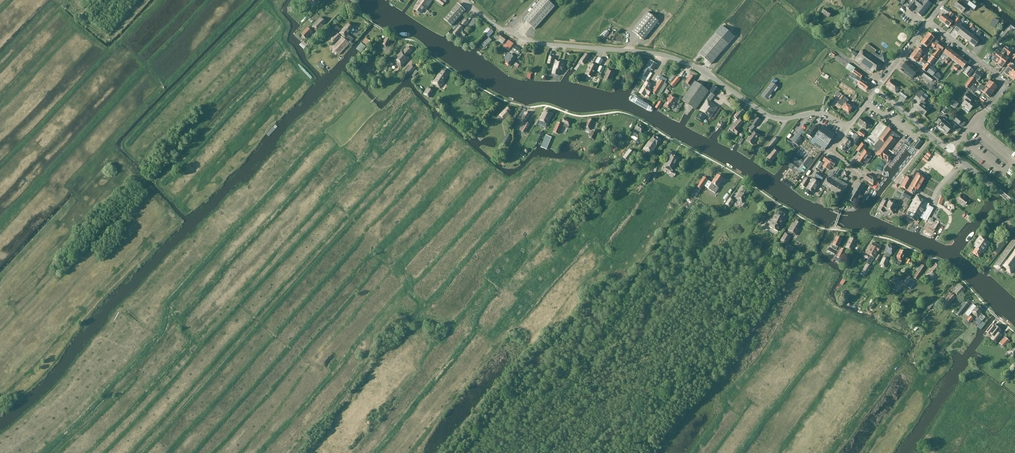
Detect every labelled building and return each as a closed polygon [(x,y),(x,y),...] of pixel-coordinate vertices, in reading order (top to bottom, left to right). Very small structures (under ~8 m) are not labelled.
[(414,9),(420,14),(424,9),(426,10),(433,0),(419,0),(417,3),(418,4),(414,9)] [(524,20),(535,30),(555,7),(547,0),(541,0),(524,20)] [(907,9),(910,12),(915,6),(919,8),(915,13),(921,17),(931,4),(926,0),(914,0),(907,9)] [(955,7),(963,13),(967,8),(973,12),(980,2),(977,0),(971,0),(966,6),(959,1),(955,7)] [(458,5),(444,20),(452,26),(465,12),(458,5)] [(822,13),(828,18),(831,14),(825,9),(822,13)] [(647,13),(632,31),(644,41),(659,22),(647,13)] [(948,19),(944,24),(949,28),(953,23),(950,20),(954,15),(952,13),(950,16),(948,19)] [(939,20),(944,24),(948,19),(943,15),(939,20)] [(321,18),(313,27),(317,31),(319,32),(324,27),(322,25),(326,22),(321,18)] [(460,25),(454,33),(457,36),(460,34),(462,35),(462,34),(464,36),(466,35),(464,33),(464,32),(462,31),(464,28),(464,29),(469,23),(465,19),(460,25)] [(340,34),(345,38),(353,28),(349,24),(346,27),(345,27),(342,31),(340,34)] [(960,24),(958,25),(954,31),(959,35),(964,29),(961,27),(962,25),(960,24)] [(722,26),(698,53),(711,64),(735,37),(722,26)] [(306,39),(313,32),(308,27),(301,34),(303,36),(302,37),(304,39),(305,38),(306,39)] [(959,35),(964,39),(970,31),(968,30),(967,32),(964,29),(959,35)] [(964,39),(969,43),(974,37),(971,35),(972,33),(970,31),(964,39)] [(974,37),(969,43),(975,47),(977,44),(980,46),(984,41),(979,37),(981,34),(978,31),(974,37)] [(331,40),(335,44),(342,37),(337,33),(331,40)] [(935,46),(938,49),(941,51),(945,47),(939,42),(939,43),(936,40),(934,43),(932,41),(934,38),(928,34),(925,39),(935,47),(935,46)] [(386,35),(381,44),(382,45),(381,47),(386,50),(390,42),(389,41),(391,38),(386,35)] [(502,35),(497,41),(502,44),(503,44),(506,39),(507,39),(506,38),(502,35)] [(343,38),(332,49),(339,55),(350,44),(343,38)] [(480,48),(483,51),(492,42),(489,39),(480,48)] [(921,43),(927,48),(929,45),(934,48),(935,47),(925,39),(921,43)] [(514,44),(509,40),(505,45),(509,48),(510,49),(514,44)] [(362,52),(366,46),(361,42),(357,48),(361,52),(362,52)] [(854,61),(872,74),(874,71),(876,72),(882,65),(881,64),(883,62),(884,63),(888,58),(882,53),(879,58),(874,55),(876,51),(867,44),(864,49),(863,51),(862,50),(854,61)] [(506,63),(511,67),(517,58),(522,51),(515,46),(512,51),(514,53),(513,55),(512,54),(506,63)] [(992,61),(997,65),(1009,49),(1006,46),(1002,51),(1003,52),(1000,56),(998,53),(992,61)] [(408,47),(403,52),(402,51),(393,61),(401,68),(410,58),(407,56),(411,51),(408,47)] [(917,48),(914,53),(923,60),(925,57),(924,55),(922,57),(921,56),(923,53),(917,48)] [(938,49),(937,48),(932,55),(937,59),(941,52),(941,51),(938,49)] [(942,61),(944,63),(952,52),(947,48),(943,54),(946,56),(942,61)] [(1005,59),(1007,56),(1008,56),(1008,55),(1012,52),(1012,51),(1009,49),(997,65),(1002,68),(1007,61),(1005,59)] [(947,64),(949,61),(947,59),(949,57),(950,59),(953,61),(957,56),(952,52),(944,63),(947,64)] [(921,63),(921,62),(922,63),(924,61),(923,60),(914,53),(910,58),(916,63),(918,60),(921,63)] [(590,57),(586,54),(581,62),(585,64),(590,57)] [(555,65),(553,69),(552,74),(559,76),(561,71),(563,72),(565,63),(556,60),(556,61),(553,61),(554,57),(550,56),(548,64),(552,65),(552,64),(555,65)] [(936,60),(932,56),(927,62),(932,66),(936,60)] [(953,61),(958,65),(962,60),(957,56),(953,61)] [(596,63),(600,66),(597,71),(602,74),(605,69),(604,68),(607,64),(603,62),(604,61),(599,58),(596,63)] [(645,82),(652,70),(653,71),(657,65),(649,60),(646,66),(638,78),(645,82)] [(967,64),(962,60),(958,65),(955,70),(956,71),(960,66),(963,69),(967,64)] [(902,68),(906,71),(904,73),(912,79),(918,71),(906,62),(902,68)] [(406,71),(407,72),(411,75),(417,68),(413,64),(413,65),(412,65),(411,66),(411,65),(406,71)] [(596,71),(598,68),(590,64),(588,67),(589,68),(585,75),(591,78),(595,71),(596,71)] [(860,79),(863,75),(855,69),(849,64),(848,64),(845,68),(852,73),(857,77),(855,79),(859,82),(857,85),(865,91),(869,86),(861,80),(860,79)] [(922,70),(926,73),(930,67),(927,64),(922,70)] [(1009,77),(1014,70),(1014,65),(1013,68),(1010,66),(1004,73),(1009,77)] [(927,72),(933,76),(936,71),(931,67),(927,72)] [(968,67),(963,73),(969,78),(974,71),(968,67)] [(437,77),(433,83),(440,88),(444,82),(443,81),(448,74),(442,70),(437,77)] [(612,78),(615,72),(608,70),(606,74),(606,75),(604,81),(609,83),(612,77),(612,78)] [(980,74),(977,71),(973,77),(978,81),(983,75),(981,73),(980,74)] [(921,77),(929,83),(932,86),(936,81),(934,79),(925,72),(921,77)] [(670,85),(675,78),(670,74),(664,81),(670,85)] [(659,98),(667,85),(661,81),(664,78),(660,75),(657,79),(660,80),(652,93),(659,98)] [(689,89),(690,87),(696,79),(691,75),(684,85),(689,89)] [(680,80),(677,77),(671,85),(673,87),(680,80)] [(970,90),(973,92),(975,89),(974,88),(974,86),(975,84),(974,84),(976,81),(972,78),(965,87),(970,90)] [(891,80),(887,85),(890,88),(896,93),(900,88),(891,80)] [(990,81),(985,88),(989,91),(994,84),(990,81)] [(639,94),(644,97),(646,94),(649,95),(651,91),(649,90),(652,85),(647,82),(639,94)] [(682,100),(696,110),(709,92),(695,82),(682,100)] [(761,96),(767,100),(777,87),(772,83),(761,96)] [(998,88),(994,84),(989,91),(993,94),(998,88)] [(713,86),(709,92),(714,96),(719,90),(713,86)] [(429,99),(434,92),(429,88),(424,95),(429,99)] [(981,89),(979,90),(989,98),(993,94),(989,91),(985,88),(982,90),(981,89)] [(909,95),(903,90),(899,96),(905,101),(909,95)] [(972,96),(968,93),(963,99),(965,101),(962,104),(970,111),(974,105),(971,102),(973,99),(971,97),(972,96)] [(671,95),(664,106),(670,110),(672,108),(673,109),(679,100),(671,95)] [(841,99),(837,104),(840,106),(842,108),(848,113),(852,108),(847,104),(849,100),(842,96),(840,99),(841,99)] [(701,112),(697,118),(702,122),(707,116),(711,118),(718,108),(707,101),(700,111),(701,112)] [(921,104),(916,110),(924,116),(929,111),(921,104)] [(511,110),(507,107),(500,115),(503,119),(508,114),(508,113),(511,110)] [(552,113),(545,109),(540,120),(540,121),(539,124),(545,127),(546,123),(547,124),(552,113)] [(744,122),(740,118),(745,112),(741,109),(734,118),(738,120),(730,130),(734,133),(736,136),(740,131),(738,129),(744,122)] [(520,121),(524,124),(525,124),(521,131),(525,133),(530,125),(526,122),(530,115),(526,113),(520,121)] [(938,127),(942,131),(948,124),(945,122),(948,119),(943,115),(940,120),(942,122),(938,127)] [(757,117),(755,120),(752,124),(756,128),(761,120),(757,117)] [(962,121),(957,117),(954,121),(958,125),(962,121)] [(858,124),(866,130),(870,124),(863,118),(858,124)] [(558,123),(554,132),(558,134),(562,126),(568,129),(571,122),(564,119),(562,125),(558,123)] [(589,119),(584,128),(590,131),(594,122),(589,119)] [(950,126),(948,124),(942,131),(947,134),(953,128),(955,129),(957,127),(952,123),(950,126)] [(638,139),(644,129),(638,125),(632,135),(638,139)] [(813,126),(807,135),(813,140),(811,143),(814,145),(815,143),(825,150),(831,141),(834,137),(822,128),(820,131),(813,126)] [(878,152),(876,155),(882,160),(883,158),(888,162),(892,157),(887,153),(896,141),(890,137),(893,132),(888,129),(873,148),(878,152)] [(593,130),(592,133),(590,132),(589,134),(591,134),(589,138),(594,141),(599,133),(593,130)] [(857,135),(863,139),(865,140),(867,137),(866,135),(860,131),(857,135)] [(760,136),(754,132),(747,141),(752,146),(760,136)] [(506,135),(500,146),(506,150),(513,139),(506,135)] [(546,135),(541,147),(547,150),(552,138),(546,135)] [(654,136),(644,149),(651,155),(655,151),(654,150),(661,141),(654,136)] [(798,147),(804,140),(799,137),(794,143),(795,143),(798,147)] [(857,147),(863,140),(858,137),(853,144),(857,147)] [(925,141),(920,137),(912,147),(917,152),(925,141)] [(778,141),(775,138),(766,148),(770,151),(778,141)] [(853,143),(845,138),(838,148),(844,152),(847,147),(849,149),(853,143)] [(857,161),(862,165),(865,161),(866,161),(870,155),(864,150),(866,146),(862,143),(857,151),(860,154),(861,153),(862,154),(857,161)] [(769,156),(766,160),(771,163),(775,157),(776,158),(781,152),(775,147),(769,155),(769,156)] [(623,157),(626,160),(624,161),(627,164),(628,162),(634,153),(630,150),(623,157)] [(665,168),(671,171),(670,174),(669,177),(673,179),(674,176),(676,173),(672,172),(679,159),(671,155),(665,168)] [(807,155),(803,163),(808,165),(812,158),(807,155)] [(822,166),(826,169),(831,161),(826,157),(823,161),(826,163),(826,164),(824,163),(822,166)] [(836,164),(831,161),(826,169),(829,171),(831,168),(829,167),(830,166),(833,168),(836,164)] [(817,172),(815,176),(822,181),(824,177),(817,172)] [(906,177),(901,187),(907,190),(907,191),(913,195),(915,191),(918,192),(921,186),(923,187),(924,186),(925,186),(929,180),(916,173),(912,181),(906,177)] [(647,184),(651,176),(646,174),(642,181),(647,184)] [(822,185),(823,186),(842,197),(848,185),(840,180),(838,183),(835,182),(836,180),(835,180),(836,179),(837,180),(838,177),(834,175),(830,181),(827,178),(822,185)] [(864,181),(868,183),(867,184),(867,185),(871,187),(872,187),(872,186),(873,186),(876,181),(878,182),(880,178),(875,175),(873,178),(868,175),(864,181)] [(719,189),(718,188),(724,180),(718,176),(714,181),(713,181),(712,183),(708,181),(708,180),(704,178),(697,188),(702,190),(704,186),(716,194),(719,189)] [(806,178),(801,185),(805,188),(809,181),(806,178)] [(807,189),(805,193),(809,196),(812,192),(814,193),(820,183),(813,179),(807,189)] [(864,187),(858,183),(848,200),(854,204),(864,187)] [(692,196),(697,198),(700,190),(695,188),(692,196)] [(741,192),(736,199),(743,204),(747,197),(746,196),(749,192),(745,189),(742,193),(741,192)] [(902,196),(910,200),(912,195),(905,191),(902,196)] [(969,201),(961,195),(957,201),(960,204),(961,203),(965,206),(969,201)] [(908,214),(910,215),(908,218),(915,223),(916,222),(918,224),(920,220),(919,219),(920,218),(921,218),(922,218),(921,219),(926,221),(932,210),(928,208),(927,209),(926,208),(929,203),(916,196),(908,212),(909,212),(908,214)] [(726,204),(730,208),(735,201),(730,198),(726,204)] [(884,200),(879,210),(885,213),(886,210),(894,214),(899,205),(890,200),(889,202),(884,200)] [(776,215),(769,228),(778,232),(785,219),(784,219),(787,213),(779,209),(776,215)] [(1005,210),(1003,211),(1001,212),(1001,213),(997,210),(993,215),(1001,222),(1003,219),(1001,217),(1002,215),(1010,222),(1012,224),(1014,221),(1014,219),(1014,218),(1005,210)] [(956,214),(953,217),(959,223),(962,220),(956,214)] [(786,234),(781,241),(785,244),(792,233),(796,236),(800,230),(799,229),(802,224),(797,221),(794,224),(793,224),(789,231),(789,232),(788,235),(786,234)] [(951,231),(956,235),(960,229),(955,226),(951,231)] [(833,245),(834,246),(833,249),(837,251),(838,248),(842,240),(837,237),(833,245)] [(990,243),(980,237),(973,247),(975,249),(972,254),(978,258),(982,253),(983,254),(990,243)] [(856,241),(851,238),(846,248),(851,251),(856,241)] [(994,267),(998,270),(1000,270),(1003,266),(1006,269),(1007,272),(1010,275),(1014,268),(1014,238),(994,267)] [(665,255),(673,245),(669,242),(660,252),(665,255)] [(873,243),(870,249),(869,248),(866,254),(869,256),(866,261),(870,263),(874,258),(875,258),(881,247),(873,243)] [(883,258),(880,265),(886,268),(889,261),(888,260),(890,256),(891,256),(895,248),(888,245),(884,253),(886,254),(884,258),(883,258)] [(841,260),(846,251),(841,248),(836,258),(841,260)] [(829,249),(826,253),(827,253),(830,255),(829,257),(828,260),(833,262),(833,261),(837,254),(829,249)] [(895,258),(897,259),(895,263),(899,265),(901,261),(906,252),(900,249),(895,258)] [(866,263),(861,272),(861,273),(866,276),(872,267),(866,263)] [(937,273),(940,267),(935,263),(931,269),(926,275),(933,280),(938,273),(937,273)] [(912,279),(913,279),(917,281),(926,268),(925,267),(921,266),(920,267),(912,279)] [(898,291),(903,285),(906,287),(912,279),(908,276),(903,282),(901,280),(898,284),(897,284),(894,287),(898,291)] [(912,280),(907,287),(911,290),(915,282),(912,280)] [(960,285),(946,300),(950,303),(957,296),(958,297),(965,290),(960,285)] [(960,309),(958,312),(961,315),(963,311),(969,305),(966,302),(960,309)] [(965,315),(968,317),(972,313),(978,318),(981,314),(980,313),(983,310),(978,305),(976,307),(973,305),(965,315)] [(1003,335),(995,328),(989,336),(993,339),(991,341),(995,344),(1003,335)] [(999,344),(1003,348),(1009,342),(1005,338),(999,344)] [(1008,379),(1009,380),(1014,374),(1014,372),(1014,371),(1013,370),(1006,377),(1008,379)]
